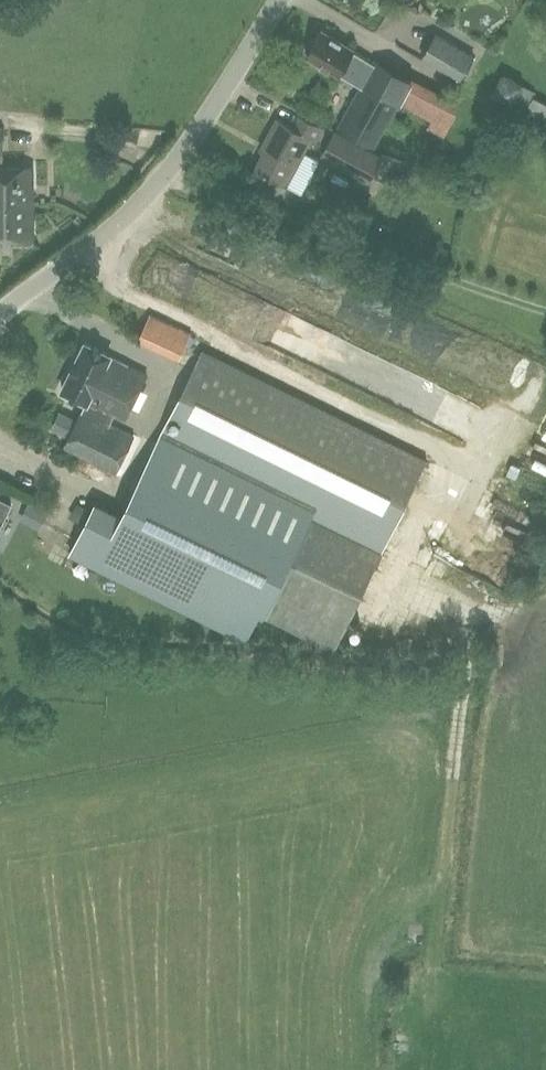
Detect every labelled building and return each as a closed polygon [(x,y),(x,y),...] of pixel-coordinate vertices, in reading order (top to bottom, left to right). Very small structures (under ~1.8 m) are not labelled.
[(307,55),(338,73),(343,66),(353,73),(349,79),(359,84),(336,125),(373,146),(399,100),(431,118),(427,125),(441,133),(459,104),(374,56),(371,61),(353,50),(355,47),(323,28),(317,39),(312,39),(307,47),(308,50),(309,52),(307,55)] [(421,55),(460,78),(474,54),(435,31),(421,55)] [(534,95),(537,90),(502,71),(489,95),(508,105),(510,102),(545,120),(545,101),(534,95)] [(285,184),(311,137),(318,140),(325,128),(301,115),(294,126),(278,117),(265,141),(268,143),(260,157),(255,167),(285,184)] [(381,154),(334,129),(320,155),(367,180),(381,154)] [(32,201),(32,166),(0,166),(0,201),(32,201)] [(0,201),(0,236),(32,236),(32,201),(0,201)] [(136,339),(178,359),(191,332),(149,312),(136,339)] [(62,389),(87,401),(64,447),(116,472),(134,435),(110,423),(114,414),(124,419),(147,374),(110,356),(111,355),(86,342),(62,389)] [(202,351),(121,515),(96,501),(70,552),(245,638),(258,611),(333,647),(424,461),(349,425),(267,384),(267,383),(202,351)]
